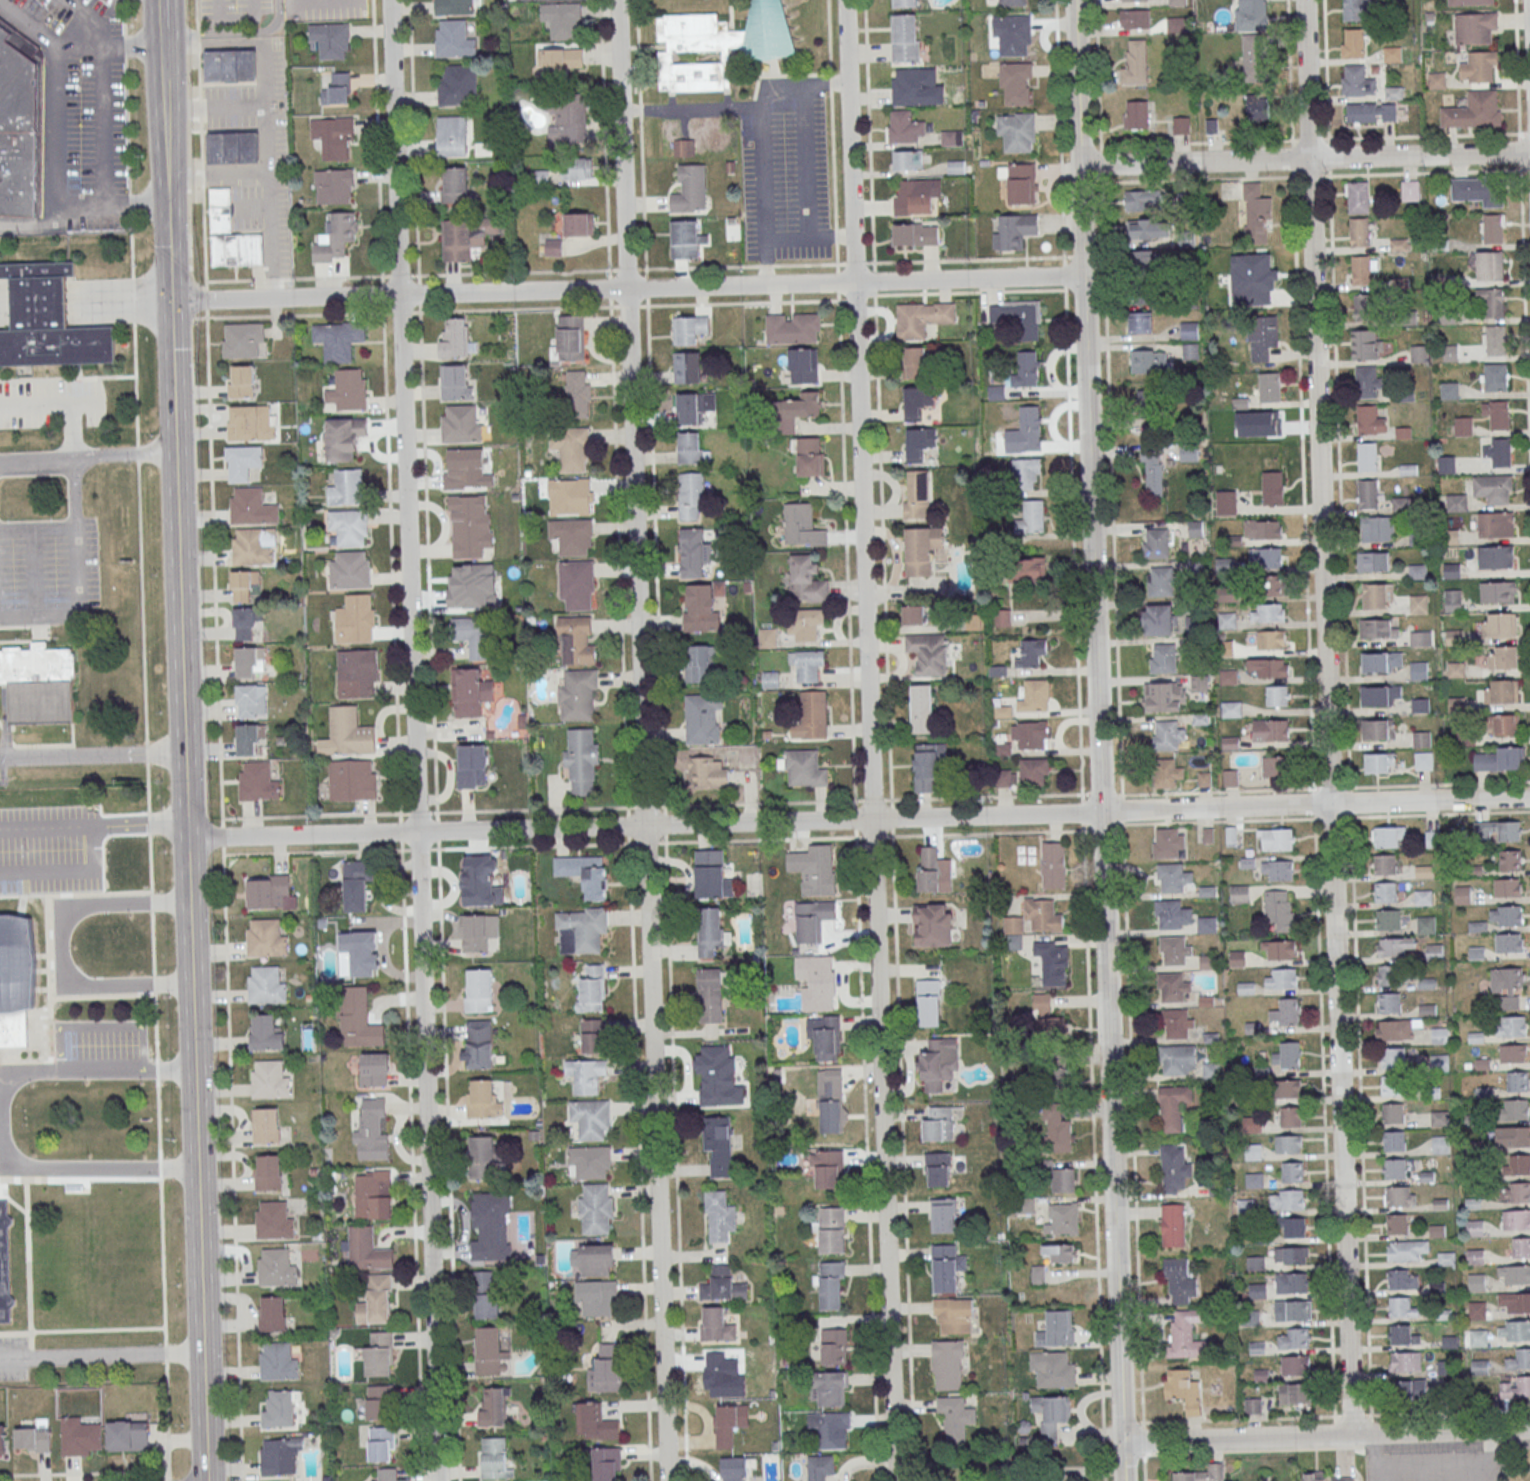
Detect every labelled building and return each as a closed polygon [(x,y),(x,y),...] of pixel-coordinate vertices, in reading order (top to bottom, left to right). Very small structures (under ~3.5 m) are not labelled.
[(435,15),(473,15),(473,0),(435,0),(435,15)] [(744,29),(750,0),(781,0),(796,51),(775,58),(759,58),(743,47),(728,47),(729,87),(724,87),(724,89),(672,91),(671,89),(659,89),(658,51),(667,51),(667,40),(658,40),(657,16),(665,16),(665,13),(717,12),(717,21),(727,21),(727,29),(744,29)] [(1247,8),(1236,8),(1236,30),(1267,30),(1267,0),(1247,0),(1247,8)] [(541,4),(541,23),(551,23),(551,40),(581,40),(581,3),(541,4)] [(1149,28),(1149,9),(1120,9),(1120,28),(1149,28)] [(1455,13),(1456,44),(1497,44),(1497,12),(1455,13)] [(891,14),(917,14),(918,40),(920,40),(920,61),(892,62),(891,14)] [(992,16),(1031,15),(1032,42),(1027,43),(1028,55),(999,56),(999,36),(993,37),(992,16)] [(465,21),(435,21),(435,57),(476,57),(476,38),(465,38),(465,21)] [(39,217),(0,217),(0,23),(40,53),(39,217)] [(309,24),(309,43),(319,43),(319,60),(350,60),(349,24),(309,24)] [(1342,29),(1342,58),(1363,58),(1363,29),(1342,29)] [(1265,34),(1244,34),(1244,81),(1265,81),(1265,34)] [(1121,83),(1146,83),(1146,39),(1127,39),(1127,67),(1121,67),(1121,83)] [(1384,47),(1384,60),(1401,60),(1401,47),(1384,47)] [(205,50),(205,83),(257,83),(257,50),(205,50)] [(583,50),(539,50),(539,71),(583,71),(583,50)] [(1497,82),(1497,51),(1469,51),(1469,62),(1460,62),(1460,82),(1497,82)] [(999,62),(1031,62),(1032,78),(1026,78),(1026,86),(1029,86),(1029,105),(1005,106),(1005,87),(999,87),(999,62)] [(1343,64),(1343,95),(1376,95),(1376,76),(1365,76),(1365,64),(1343,64)] [(438,106),(476,106),(476,66),(446,66),(446,77),(438,77),(438,106)] [(892,67),(892,105),(931,105),(931,80),(921,80),(921,67),(892,67)] [(1446,72),(1428,72),(1429,90),(1446,89),(1446,72)] [(350,74),(322,74),(322,106),(350,106),(350,74)] [(1468,106),(1441,106),(1441,127),(1501,126),(1500,89),(1467,89),(1468,106)] [(586,94),(549,95),(549,116),(555,116),(555,129),(568,128),(568,143),(587,143),(586,94)] [(1272,119),(1271,94),(1247,95),(1248,120),(1272,119)] [(1148,128),(1148,100),(1125,100),(1125,128),(1148,128)] [(1348,122),(1396,122),(1396,103),(1348,103),(1348,122)] [(925,142),(925,120),(913,120),(913,110),(888,110),(888,142),(925,142)] [(1015,112),(1036,112),(1037,139),(1032,139),(1033,151),(1004,152),(1004,134),(997,135),(996,115),(1015,115),(1015,112)] [(438,157),(467,157),(467,117),(438,117),(438,157)] [(1173,117),(1173,133),(1189,133),(1189,117),(1173,117)] [(352,161),(353,119),(312,119),(311,141),(322,141),(322,161),(352,161)] [(942,145),(963,145),(963,130),(942,130),(942,145)] [(260,133),(208,133),(208,164),(260,164),(260,133)] [(695,139),(674,139),(674,155),(695,155),(695,139)] [(923,150),(893,150),(893,170),(923,170),(923,150)] [(591,180),(591,159),(563,159),(563,180),(591,180)] [(706,164),(679,164),(679,192),(670,192),(670,211),(706,211),(706,164)] [(1037,204),(1037,164),(998,164),(998,178),(1009,178),(1009,204),(1037,204)] [(468,203),(468,168),(443,168),(443,203),(468,203)] [(352,170),(314,170),(314,205),(352,205),(352,170)] [(1452,177),(1452,200),(1483,200),(1483,206),(1503,206),(1503,177),(1452,177)] [(932,214),(932,179),(894,179),(894,214),(932,214)] [(1419,200),(1419,180),(1402,180),(1402,201),(1419,200)] [(1348,213),(1368,213),(1368,181),(1348,181),(1348,213)] [(1261,182),(1246,182),(1247,244),(1269,243),(1268,219),(1272,218),(1272,196),(1261,196),(1261,182)] [(210,189),(211,267),(264,266),(264,235),(232,235),(231,188),(210,189)] [(1125,210),(1162,210),(1162,190),(1125,190),(1125,210)] [(327,237),(313,237),(313,263),(338,263),(338,255),(346,255),(346,242),(358,242),(358,213),(327,213),(327,237)] [(998,214),(1040,213),(1040,235),(1024,235),(1024,249),(999,250),(999,248),(994,248),(994,232),(998,232),(998,214)] [(1485,242),(1503,242),(1503,213),(1485,213),(1485,242)] [(565,237),(594,237),(594,214),(565,214),(565,237)] [(1368,246),(1368,217),(1351,217),(1351,246),(1368,246)] [(443,219),(443,262),(478,262),(478,250),(486,250),(486,235),(499,235),(499,219),(443,219)] [(1128,219),(1128,239),(1159,238),(1159,219),(1128,219)] [(671,258),(699,258),(699,244),(708,244),(708,235),(699,235),(699,220),(671,220),(671,258)] [(893,223),(893,245),(939,245),(939,223),(893,223)] [(561,240),(545,240),(545,256),(561,256),(561,240)] [(1133,269),(1159,269),(1159,250),(1133,250),(1133,269)] [(1503,251),(1478,251),(1478,279),(1503,279),(1503,251)] [(1252,305),(1272,305),(1272,287),(1275,287),(1275,255),(1252,255),(1252,305)] [(1377,272),(1377,255),(1352,255),(1352,284),(1371,284),(1371,272),(1377,272)] [(7,278),(0,279),(0,265),(73,262),(73,276),(63,277),(65,330),(111,328),(112,363),(0,367),(0,332),(9,332),(7,278)] [(1129,286),(1129,302),(1157,302),(1157,286),(1129,286)] [(1504,317),(1504,288),(1478,288),(1478,299),(1486,299),(1486,317),(1504,317)] [(1375,294),(1354,294),(1354,320),(1375,320),(1375,294)] [(1022,340),(1041,340),(1041,301),(989,301),(989,323),(1022,323),(1022,340)] [(896,303),(955,302),(956,322),(925,323),(925,339),(897,339),(896,303)] [(1152,332),(1152,312),(1129,312),(1129,332),(1152,332)] [(765,314),(766,343),(821,343),(821,313),(765,314)] [(554,317),(555,362),(583,362),(582,316),(554,317)] [(1277,316),(1250,316),(1250,360),(1269,360),(1269,349),(1277,349),(1277,316)] [(674,344),(699,344),(699,333),(709,333),(709,317),(674,317),(674,344)] [(440,357),(465,357),(465,319),(448,319),(448,331),(440,331),(440,357)] [(1198,339),(1198,322),(1181,322),(1181,339),(1198,339)] [(223,341),(223,358),(260,357),(259,343),(265,343),(265,323),(225,325),(225,341),(223,341)] [(325,344),(326,364),(353,363),(353,343),(366,343),(365,323),(314,324),(315,344),(325,344)] [(1506,325),(1486,325),(1486,358),(1506,358),(1506,325)] [(1382,330),(1353,330),(1352,358),(1381,359),(1382,330)] [(1199,359),(1199,344),(1183,344),(1183,359),(1199,359)] [(1411,346),(1411,362),(1428,362),(1428,346),(1411,346)] [(926,378),(926,347),(902,347),(902,378),(926,378)] [(817,383),(817,348),(789,348),(789,383),(817,383)] [(1132,350),(1132,373),(1170,373),(1170,350),(1132,350)] [(1016,386),(1039,386),(1039,351),(1015,351),(1016,386)] [(700,352),(674,352),(674,382),(700,382),(700,352)] [(1508,391),(1508,363),(1483,363),(1483,391),(1508,391)] [(471,400),(471,365),(441,365),(441,400),(471,400)] [(1382,397),(1382,365),(1356,365),(1356,397),(1382,397)] [(228,366),(228,398),(256,398),(256,366),(228,366)] [(337,411),(366,411),(366,370),(336,370),(336,391),(326,391),(326,402),(337,402),(337,411)] [(589,418),(589,371),(567,371),(567,418),(589,418)] [(1259,372),(1259,399),(1280,399),(1280,372),(1259,372)] [(1442,398),(1458,398),(1458,383),(1442,383),(1442,398)] [(905,386),(935,385),(936,406),(921,406),(921,420),(904,421),(903,398),(905,398),(905,386)] [(1006,385),(989,385),(989,400),(1006,400),(1006,385)] [(1141,390),(1142,441),(1169,440),(1168,389),(1141,390)] [(821,391),(798,391),(798,415),(821,415),(821,391)] [(677,424),(703,424),(703,392),(677,392),(677,424)] [(1509,430),(1509,401),(1483,401),(1483,419),(1491,419),(1491,430),(1509,430)] [(1376,405),(1357,405),(1357,433),(1386,433),(1386,415),(1376,415),(1376,405)] [(441,443),(480,443),(480,406),(441,406),(441,443)] [(1042,442),(1042,406),(1020,406),(1020,429),(1012,429),(1012,442),(1042,442)] [(276,441),(276,407),(227,407),(227,441),(276,441)] [(1472,416),(1453,416),(1454,435),(1473,435),(1472,416)] [(794,417),(781,417),(781,433),(794,433),(794,417)] [(367,419),(325,419),(325,463),(357,462),(357,440),(367,440),(367,419)] [(907,428),(937,427),(938,447),(923,448),(924,461),(906,462),(905,439),(907,439),(907,428)] [(588,429),(550,429),(550,450),(560,450),(560,473),(589,473),(588,429)] [(678,463),(709,463),(709,450),(701,450),(701,432),(678,432),(678,463)] [(792,437),(792,454),(797,454),(797,475),(824,475),(824,437),(792,437)] [(1511,438),(1492,438),(1492,446),(1483,446),(1483,456),(1492,456),(1492,466),(1511,466),(1511,438)] [(991,440),(991,454),(1007,454),(1007,440),(991,440)] [(1359,471),(1376,471),(1376,442),(1359,442),(1359,471)] [(226,446),(263,445),(264,466),(249,467),(250,481),(230,482),(230,460),(226,460),(226,446)] [(443,490),(484,489),(484,449),(453,449),(453,471),(443,471),(443,490)] [(1022,489),(1041,489),(1041,459),(1013,459),(1013,483),(1022,483),(1022,489)] [(1146,495),(1164,495),(1164,464),(1146,464),(1146,495)] [(328,505),(364,505),(364,470),(335,470),(335,482),(328,482),(328,505)] [(904,518),(931,518),(931,470),(904,470),(904,518)] [(679,520),(703,520),(703,472),(679,472),(679,520)] [(1264,504),(1284,504),(1284,472),(1264,472),(1264,504)] [(1511,503),(1511,475),(1473,475),(1473,495),(1483,495),(1483,503),(1511,503)] [(550,515),(581,515),(581,498),(591,498),(591,479),(550,479),(550,515)] [(1377,479),(1359,479),(1359,508),(1377,508),(1377,479)] [(230,498),(231,525),(280,523),(279,504),(264,504),(263,487),(234,488),(235,498),(230,498)] [(1217,515),(1236,515),(1236,490),(1217,490),(1217,515)] [(1447,510),(1466,510),(1466,494),(1447,494),(1447,510)] [(448,496),(485,495),(486,513),(490,513),(490,532),(493,532),(493,547),(484,548),(484,557),(453,558),(452,511),(449,511),(448,496)] [(1406,510),(1406,498),(1394,498),(1394,510),(1406,510)] [(1045,500),(1022,500),(1022,519),(1015,519),(1015,533),(1045,533),(1045,500)] [(784,503),(785,543),(812,542),(812,546),(828,545),(827,529),(813,529),(813,502),(784,503)] [(328,511),(368,510),(369,536),(365,536),(365,545),(338,546),(337,530),(329,530),(328,511)] [(1513,537),(1513,512),(1478,512),(1478,537),(1513,537)] [(1395,516),(1361,516),(1361,540),(1395,540),(1395,516)] [(548,521),(591,520),(591,536),(590,536),(590,547),(587,547),(587,555),(559,556),(559,539),(548,539),(548,521)] [(1245,538),(1282,538),(1282,520),(1245,520),(1245,538)] [(905,528),(943,527),(944,548),(932,548),(933,575),(906,576),(905,528)] [(232,538),(233,566),(273,564),(272,544),(265,545),(265,528),(236,529),(236,538),(232,538)] [(680,528),(680,577),(703,577),(703,562),(711,562),(711,540),(703,540),(703,528),(680,528)] [(1168,558),(1168,528),(1144,528),(1144,558),(1168,558)] [(1513,545),(1478,545),(1478,568),(1513,568),(1513,545)] [(1283,567),(1283,547),(1250,547),(1250,567),(1283,567)] [(369,560),(370,588),(330,589),(329,562),(336,562),(336,552),(365,551),(365,560),(369,560)] [(1389,552),(1357,552),(1357,571),(1389,571),(1389,552)] [(829,601),(829,580),(817,580),(817,554),(789,554),(789,601),(829,601)] [(1022,581),(1046,581),(1046,557),(1022,557),(1022,581)] [(1216,572),(1233,572),(1233,558),(1216,558),(1216,572)] [(558,562),(592,561),(593,592),(590,592),(590,610),(566,611),(566,599),(559,600),(558,562)] [(1426,564),(1409,564),(1409,579),(1426,579),(1426,564)] [(1179,595),(1179,566),(1148,566),(1148,595),(1179,595)] [(233,571),(260,570),(261,583),(253,583),(253,588),(250,588),(251,601),(235,602),(233,571)] [(1283,594),(1283,575),(1264,575),(1264,594),(1283,594)] [(1516,602),(1516,581),(1481,581),(1481,602),(1516,602)] [(717,584),(684,584),(684,631),(717,631),(717,584)] [(1392,584),(1363,584),(1363,609),(1392,609),(1392,584)] [(1236,587),(1221,588),(1222,600),(1237,600),(1236,587)] [(1461,590),(1445,590),(1445,611),(1461,611),(1461,590)] [(346,595),(371,594),(372,609),(376,609),(376,627),(373,627),(373,641),(338,642),(337,607),(346,607),(346,595)] [(1426,595),(1412,595),(1412,612),(1426,612),(1426,595)] [(925,624),(925,604),(904,604),(904,624),(925,624)] [(1176,635),(1176,604),(1144,604),(1144,635),(1176,635)] [(1285,621),(1285,604),(1251,604),(1251,621),(1285,621)] [(236,609),(263,608),(263,621),(256,621),(256,626),(253,626),(253,639),(237,640),(236,609)] [(825,627),(824,609),(788,609),(789,641),(817,640),(816,627),(825,627)] [(1011,609),(995,609),(995,625),(1011,625),(1011,609)] [(1234,628),(1234,613),(1220,613),(1220,628),(1234,628)] [(1516,637),(1516,613),(1482,613),(1482,637),(1516,637)] [(558,617),(591,616),(591,634),(588,634),(588,644),(595,644),(596,664),(564,665),(564,633),(558,633),(558,617)] [(452,618),(489,617),(490,626),(498,626),(498,640),(490,640),(491,659),(470,660),(469,640),(452,640),(452,618)] [(1384,638),(1384,619),(1360,619),(1360,638),(1384,638)] [(775,628),(759,628),(759,647),(775,647),(775,628)] [(1256,649),(1286,649),(1286,630),(1256,630),(1256,649)] [(905,635),(948,634),(949,675),(917,676),(917,663),(919,663),(918,655),(920,655),(920,651),(905,651),(905,635)] [(1022,657),(1016,657),(1016,667),(1043,667),(1043,639),(1022,639),(1022,657)] [(6,684),(0,684),(0,651),(3,651),(3,647),(19,646),(20,650),(31,650),(31,642),(46,641),(46,650),(70,649),(70,653),(74,653),(75,681),(71,681),(72,721),(7,723),(6,684)] [(1151,673),(1176,673),(1176,643),(1151,643),(1151,673)] [(716,682),(716,645),(687,645),(687,682),(716,682)] [(238,646),(265,646),(266,659),(258,659),(258,663),(255,664),(255,677),(239,678),(238,646)] [(1519,669),(1519,646),(1488,646),(1488,669),(1519,669)] [(338,651),(377,650),(378,682),(375,682),(375,697),(340,698),(338,651)] [(822,650),(789,650),(789,667),(797,667),(797,681),(822,681),(822,650)] [(1403,652),(1363,652),(1363,671),(1403,671),(1403,652)] [(1289,658),(1248,658),(1248,677),(1289,677),(1289,658)] [(1411,661),(1411,680),(1428,680),(1428,661),(1411,661)] [(1464,677),(1464,662),(1448,662),(1448,677),(1464,677)] [(990,666),(990,675),(1007,675),(1007,666),(990,666)] [(452,717),(481,717),(481,703),(493,703),(493,681),(481,681),(481,669),(452,669),(452,717)] [(563,670),(596,670),(596,689),(592,689),(593,721),(561,721),(561,704),(558,704),(557,686),(564,686),(563,670)] [(762,687),(779,687),(779,672),(762,672),(762,687)] [(1208,691),(1208,676),(1192,675),(1192,691),(1208,691)] [(1050,679),(1022,679),(1022,700),(1017,700),(1017,711),(1050,711),(1050,679)] [(1519,703),(1519,679),(1486,679),(1486,703),(1519,703)] [(1144,682),(1144,711),(1183,711),(1183,682),(1144,682)] [(239,685),(260,684),(260,685),(266,685),(267,713),(256,714),(256,717),(240,718),(239,685)] [(934,684),(910,684),(910,733),(934,733),(934,684)] [(1290,705),(1290,685),(1266,685),(1266,706),(1290,705)] [(1362,685),(1362,706),(1401,706),(1401,685),(1362,685)] [(827,690),(801,690),(801,737),(827,737),(827,690)] [(685,695),(723,694),(723,708),(715,708),(716,724),(719,723),(719,742),(686,743),(685,695)] [(1428,699),(1412,699),(1412,712),(1428,712),(1428,699)] [(1222,716),(1241,716),(1241,702),(1222,702),(1222,716)] [(330,706),(357,706),(358,726),(375,726),(376,753),(332,754),(330,706)] [(995,717),(1011,717),(1011,706),(995,706),(995,717)] [(1488,735),(1519,735),(1519,714),(1488,714),(1488,735)] [(1289,719),(1253,719),(1253,740),(1289,740),(1289,719)] [(1395,739),(1395,719),(1362,719),(1362,739),(1395,739)] [(1154,750),(1179,749),(1179,739),(1185,739),(1185,729),(1179,729),(1179,720),(1157,721),(1157,734),(1153,735),(1154,750)] [(1049,747),(1049,721),(1011,721),(1011,747),(1049,747)] [(240,724),(267,723),(267,736),(260,736),(260,741),(256,741),(257,755),(241,755),(240,724)] [(568,729),(594,728),(594,743),(599,743),(600,763),(595,763),(595,779),(593,780),(594,795),(572,796),(571,781),(570,781),(569,767),(565,767),(564,750),(568,750),(568,729)] [(1414,747),(1431,747),(1431,731),(1414,731),(1414,747)] [(1239,737),(1223,737),(1223,749),(1239,749),(1239,737)] [(1008,754),(1008,742),(996,742),(997,755),(1008,754)] [(914,792),(937,792),(937,762),(947,762),(947,743),(914,743),(914,792)] [(486,789),(486,745),(457,745),(457,789),(486,789)] [(1474,769),(1523,769),(1523,747),(1474,747),(1474,769)] [(784,750),(817,749),(818,767),(828,767),(828,785),(811,786),(811,784),(789,785),(788,768),(785,768),(784,750)] [(1433,751),(1415,751),(1415,769),(1433,769),(1433,751)] [(1365,752),(1365,772),(1395,772),(1395,752),(1365,752)] [(1263,775),(1287,775),(1287,756),(1263,756),(1263,775)] [(728,766),(720,766),(720,757),(689,757),(689,785),(728,785),(728,766)] [(1049,758),(1020,758),(1020,784),(1049,784),(1049,758)] [(1151,759),(1176,758),(1177,768),(1184,768),(1184,778),(1178,778),(1178,787),(1156,788),(1155,774),(1151,774),(1151,759)] [(329,761),(372,760),(372,773),(377,772),(377,799),(330,800),(329,761)] [(245,762),(270,762),(271,781),(281,781),(281,798),(260,798),(260,801),(240,801),(239,782),(241,782),(241,772),(246,772),(245,762)] [(1224,769),(1224,787),(1239,787),(1239,769),(1224,769)] [(1476,821),(1476,841),(1521,841),(1521,821),(1476,821)] [(1154,827),(1154,857),(1184,857),(1184,827),(1154,827)] [(1373,827),(1373,847),(1406,847),(1406,827),(1373,827)] [(1294,850),(1294,828),(1263,828),(1263,850),(1294,850)] [(1440,831),(1427,832),(1428,847),(1441,846),(1440,831)] [(1064,887),(1064,841),(1042,841),(1042,887),(1064,887)] [(786,852),(808,851),(808,844),(831,844),(832,873),(835,872),(836,894),(802,895),(801,879),(803,879),(802,870),(786,871),(786,852)] [(940,846),(918,846),(918,891),(940,891),(940,846)] [(695,850),(695,897),(725,897),(725,850),(695,850)] [(1521,850),(1500,850),(1500,869),(1521,869),(1521,850)] [(1396,874),(1396,854),(1374,854),(1374,874),(1396,874)] [(471,878),(460,878),(460,907),(486,907),(486,886),(492,886),(492,856),(471,856),(471,878)] [(605,857),(553,857),(554,877),(583,877),(583,901),(605,901),(605,857)] [(1293,860),(1262,860),(1262,880),(1293,880),(1293,860)] [(344,913),(369,913),(369,861),(344,861),(344,913)] [(1157,863),(1183,863),(1183,871),(1194,871),(1194,883),(1184,883),(1184,892),(1162,893),(1162,879),(1158,879),(1157,863)] [(1415,877),(1433,877),(1433,865),(1415,865),(1415,877)] [(249,876),(249,909),(289,909),(289,876),(249,876)] [(1521,896),(1521,878),(1494,878),(1494,896),(1521,896)] [(1396,902),(1397,881),(1375,881),(1375,902),(1396,902)] [(1249,903),(1249,885),(1231,885),(1231,903),(1249,903)] [(1455,904),(1470,904),(1470,886),(1455,886),(1455,904)] [(1293,890),(1266,890),(1266,921),(1275,921),(1275,931),(1293,931),(1293,890)] [(1432,904),(1432,890),(1415,890),(1415,905),(1432,904)] [(1054,898),(1025,898),(1025,920),(1033,920),(1033,931),(1063,931),(1063,911),(1054,911),(1054,898)] [(1156,900),(1181,899),(1181,908),(1192,908),(1192,920),(1182,920),(1182,929),(1160,929),(1160,916),(1156,916),(1156,900)] [(795,902),(796,943),(824,943),(824,920),(836,920),(835,901),(795,902)] [(914,904),(946,904),(946,913),(952,913),(953,945),(916,945),(916,926),(920,926),(920,923),(914,923),(914,904)] [(1491,925),(1522,925),(1522,905),(1491,905),(1491,925)] [(698,956),(718,956),(718,947),(731,947),(730,930),(721,930),(721,907),(698,907),(698,956)] [(556,954),(600,954),(600,936),(607,936),(606,909),(556,909),(556,954)] [(1377,910),(1377,929),(1401,929),(1401,910),(1377,910)] [(25,1048),(0,1049),(0,915),(10,915),(27,919),(31,963),(29,1007),(24,1009),(25,1048)] [(498,940),(498,916),(460,916),(460,952),(487,952),(487,940),(498,940)] [(1004,916),(1004,949),(1022,949),(1022,916),(1004,916)] [(1216,932),(1216,916),(1198,916),(1198,932),(1216,932)] [(1435,916),(1417,916),(1417,933),(1435,933),(1435,916)] [(246,929),(247,957),(287,956),(287,935),(280,936),(279,919),(250,920),(251,929),(246,929)] [(377,977),(377,932),(336,932),(337,978),(377,977)] [(1524,952),(1524,933),(1496,933),(1496,952),(1524,952)] [(1160,936),(1186,935),(1186,945),(1193,945),(1193,955),(1187,956),(1187,965),(1165,965),(1165,951),(1161,951),(1160,936)] [(1415,937),(1379,937),(1379,955),(1406,955),(1406,947),(1415,947),(1415,937)] [(1296,941),(1262,941),(1262,959),(1296,959),(1296,941)] [(1065,985),(1065,942),(1033,942),(1033,955),(1044,955),(1044,985),(1065,985)] [(1427,956),(1442,956),(1442,944),(1427,944),(1427,956)] [(1215,954),(1200,954),(1200,969),(1215,969),(1215,954)] [(795,956),(833,955),(833,970),(836,970),(837,994),(834,994),(834,1009),(802,1010),(802,987),(809,986),(809,978),(795,979),(795,956)] [(1379,965),(1379,985),(1398,984),(1398,965),(1379,965)] [(247,977),(248,1004),(288,1003),(287,983),(280,983),(280,966),(251,967),(251,977),(247,977)] [(603,966),(579,966),(579,1012),(603,1012),(603,966)] [(722,1023),(722,968),(698,968),(698,1023),(722,1023)] [(1524,968),(1502,968),(1502,1009),(1519,1009),(1519,988),(1524,988),(1524,968)] [(1297,969),(1266,969),(1266,987),(1297,987),(1297,969)] [(464,970),(464,1013),(492,1013),(492,970),(464,970)] [(1158,972),(1183,972),(1183,982),(1192,981),(1192,992),(1184,992),(1184,1001),(1162,1001),(1162,988),(1158,988),(1158,972)] [(941,1026),(941,979),(917,979),(917,1026),(941,1026)] [(385,1046),(385,1025),(368,1025),(367,987),(340,987),(341,1046),(385,1046)] [(1379,1012),(1402,1012),(1402,992),(1379,992),(1379,1012)] [(1035,993),(1036,1036),(1066,1036),(1066,1016),(1052,1016),(1052,993),(1035,993)] [(1270,1025),(1299,1025),(1299,998),(1280,998),(1280,1009),(1270,1009),(1270,1025)] [(1162,1009),(1187,1009),(1188,1019),(1195,1019),(1195,1029),(1189,1029),(1189,1038),(1167,1039),(1166,1025),(1162,1025),(1162,1009)] [(815,1060),(841,1060),(841,1014),(815,1014),(815,1060)] [(274,1015),(250,1015),(250,1050),(285,1050),(285,1028),(275,1028),(274,1015)] [(1503,1016),(1524,1016),(1525,1035),(1504,1036),(1503,1016)] [(1412,1039),(1412,1019),(1377,1019),(1377,1039),(1412,1039)] [(492,1069),(492,1021),(463,1021),(464,1069),(492,1069)] [(583,1055),(603,1055),(603,1032),(599,1032),(599,1023),(583,1023),(583,1055)] [(1432,1043),(1448,1043),(1448,1028),(1432,1028),(1432,1043)] [(958,1037),(927,1038),(928,1050),(917,1050),(918,1081),(925,1081),(925,1093),(960,1092),(958,1037)] [(1300,1067),(1300,1041),(1282,1041),(1282,1052),(1273,1052),(1273,1067),(1300,1067)] [(1500,1044),(1500,1062),(1527,1062),(1527,1044),(1500,1044)] [(699,1105),(721,1105),(721,1062),(731,1062),(731,1045),(699,1045),(699,1105)] [(1160,1045),(1185,1045),(1185,1055),(1192,1055),(1192,1065),(1186,1065),(1186,1074),(1164,1075),(1164,1061),(1160,1061),(1160,1045)] [(1383,1047),(1404,1047),(1404,1066),(1384,1067),(1383,1047)] [(360,1088),(388,1088),(388,1054),(360,1054),(360,1088)] [(1067,1091),(1069,1057),(1045,1055),(1043,1090),(1067,1091)] [(1448,1055),(1432,1055),(1432,1068),(1448,1068),(1448,1055)] [(251,1071),(252,1098),(292,1097),(291,1077),(284,1077),(283,1060),(255,1061),(255,1071),(251,1071)] [(1204,1060),(1204,1078),(1222,1078),(1222,1060),(1204,1060)] [(575,1075),(575,1095),(602,1095),(602,1061),(569,1061),(569,1075),(575,1075)] [(843,1132),(843,1068),(821,1068),(821,1132),(843,1132)] [(1508,1071),(1529,1071),(1529,1090),(1509,1091),(1508,1071)] [(1383,1075),(1404,1075),(1404,1094),(1383,1095),(1383,1075)] [(1275,1097),(1300,1097),(1300,1079),(1275,1079),(1275,1097)] [(467,1080),(467,1118),(503,1118),(503,1098),(493,1098),(493,1080),(467,1080)] [(1183,1131),(1182,1103),(1193,1103),(1192,1085),(1161,1086),(1162,1132),(1183,1131)] [(355,1161),(389,1159),(388,1138),(384,1138),(383,1098),(361,1099),(362,1130),(354,1130),(355,1161)] [(1508,1099),(1529,1099),(1529,1118),(1508,1119),(1508,1099)] [(609,1101),(569,1101),(569,1122),(579,1122),(579,1141),(609,1141),(609,1101)] [(1074,1151),(1073,1120),(1062,1120),(1061,1102),(1043,1102),(1045,1152),(1074,1151)] [(1384,1104),(1404,1103),(1405,1123),(1384,1123),(1384,1104)] [(923,1141),(954,1141),(954,1118),(963,1118),(963,1106),(929,1106),(929,1117),(923,1117),(923,1141)] [(1302,1106),(1281,1106),(1281,1126),(1302,1126),(1302,1106)] [(280,1144),(280,1108),(252,1108),(252,1144),(280,1144)] [(1432,1124),(1447,1124),(1447,1112),(1432,1112),(1432,1124)] [(731,1116),(703,1116),(703,1151),(711,1151),(711,1177),(731,1177),(731,1116)] [(1509,1127),(1529,1126),(1529,1146),(1510,1146),(1509,1127)] [(1385,1131),(1405,1131),(1406,1150),(1385,1151),(1385,1131)] [(1276,1153),(1303,1153),(1303,1135),(1276,1135),(1276,1153)] [(1433,1153),(1450,1153),(1450,1135),(1433,1135),(1433,1153)] [(470,1179),(495,1179),(495,1137),(470,1137),(470,1179)] [(1163,1146),(1185,1145),(1186,1188),(1164,1189),(1163,1146)] [(569,1167),(578,1167),(578,1180),(610,1180),(610,1148),(569,1148),(569,1167)] [(844,1187),(844,1150),(813,1150),(813,1187),(844,1187)] [(951,1186),(951,1152),(925,1152),(925,1186),(951,1186)] [(1511,1154),(1529,1154),(1529,1173),(1511,1174),(1511,1154)] [(281,1155),(254,1155),(254,1190),(281,1190),(281,1155)] [(1385,1159),(1406,1158),(1407,1178),(1386,1178),(1385,1159)] [(1283,1182),(1304,1182),(1304,1161),(1283,1161),(1283,1182)] [(1053,1192),(1075,1192),(1075,1168),(1053,1168),(1053,1192)] [(391,1171),(373,1171),(373,1219),(391,1219),(391,1171)] [(1511,1182),(1529,1181),(1529,1201),(1512,1202),(1511,1182)] [(612,1184),(579,1184),(579,1235),(612,1235),(612,1184)] [(1388,1187),(1408,1186),(1409,1205),(1388,1206),(1388,1187)] [(1271,1209),(1304,1209),(1304,1189),(1271,1189),(1271,1209)] [(706,1242),(728,1242),(728,1231),(736,1231),(736,1205),(726,1205),(726,1190),(706,1190),(706,1242)] [(473,1193),(473,1222),(479,1222),(479,1239),(471,1239),(471,1261),(495,1261),(496,1239),(509,1239),(509,1193),(473,1193)] [(956,1198),(931,1198),(931,1232),(956,1232),(956,1198)] [(9,1321),(0,1321),(0,1200),(5,1200),(5,1214),(10,1219),(10,1224),(6,1227),(8,1294),(13,1298),(13,1303),(8,1307),(9,1321)] [(255,1212),(256,1239),(296,1238),(295,1217),(288,1218),(287,1201),(259,1202),(259,1211),(255,1212)] [(1046,1234),(1080,1234),(1080,1203),(1046,1203),(1046,1234)] [(1162,1204),(1184,1204),(1185,1246),(1163,1247),(1162,1204)] [(846,1253),(846,1206),(819,1206),(819,1253),(846,1253)] [(1503,1210),(1503,1229),(1529,1229),(1529,1210),(1503,1210)] [(1388,1214),(1409,1214),(1410,1233),(1389,1234),(1388,1214)] [(1305,1237),(1305,1217),(1277,1217),(1277,1227),(1285,1227),(1285,1237),(1305,1237)] [(1483,1235),(1483,1219),(1467,1219),(1467,1235),(1483,1235)] [(348,1226),(348,1270),(393,1270),(393,1247),(374,1247),(374,1226),(348,1226)] [(1513,1238),(1529,1237),(1529,1257),(1514,1257),(1513,1238)] [(1392,1241),(1413,1241),(1413,1260),(1392,1261),(1392,1241)] [(931,1244),(932,1292),(958,1291),(958,1271),(967,1270),(967,1255),(957,1255),(956,1243),(931,1244)] [(1052,1262),(1079,1262),(1079,1243),(1043,1243),(1043,1253),(1052,1253),(1052,1262)] [(580,1245),(580,1276),(613,1276),(613,1245),(580,1245)] [(1275,1263),(1308,1263),(1308,1246),(1275,1246),(1275,1263)] [(257,1259),(258,1287),(298,1285),(297,1265),(290,1265),(289,1248),(261,1250),(261,1259),(257,1259)] [(1467,1249),(1467,1263),(1483,1263),(1483,1249),(1467,1249)] [(1455,1252),(1439,1252),(1439,1264),(1455,1264),(1455,1252)] [(1248,1270),(1263,1269),(1263,1256),(1248,1256),(1248,1270)] [(1165,1258),(1166,1295),(1172,1294),(1172,1303),(1197,1302),(1196,1277),(1189,1277),(1188,1257),(1165,1258)] [(820,1309),(846,1309),(846,1261),(820,1261),(820,1309)] [(748,1299),(748,1281),(733,1281),(733,1264),(711,1264),(711,1282),(699,1282),(699,1299),(748,1299)] [(1032,1283),(1047,1283),(1047,1265),(1032,1265),(1032,1283)] [(1529,1284),(1529,1265),(1499,1265),(1499,1284),(1529,1284)] [(1390,1270),(1410,1269),(1411,1289),(1390,1289),(1390,1270)] [(493,1272),(474,1272),(474,1291),(493,1291),(493,1272)] [(1309,1293),(1309,1272),(1277,1272),(1277,1293),(1309,1293)] [(1485,1291),(1485,1273),(1469,1273),(1469,1291),(1485,1291)] [(391,1324),(391,1274),(368,1274),(368,1302),(356,1302),(356,1324),(391,1324)] [(615,1281),(577,1281),(576,1316),(615,1317),(615,1281)] [(1498,1293),(1498,1303),(1508,1303),(1508,1312),(1529,1312),(1529,1293),(1498,1293)] [(498,1320),(498,1294),(476,1294),(476,1320),(498,1320)] [(286,1297),(258,1297),(258,1332),(286,1332),(286,1297)] [(1390,1297),(1411,1297),(1412,1316),(1391,1317),(1390,1297)] [(975,1333),(975,1298),(934,1298),(934,1333),(975,1333)] [(1312,1320),(1312,1300),(1288,1300),(1288,1320),(1312,1320)] [(1469,1319),(1486,1319),(1486,1302),(1469,1302),(1469,1319)] [(725,1323),(724,1306),(700,1306),(701,1340),(736,1340),(736,1323),(725,1323)] [(1175,1310),(1206,1309),(1207,1323),(1193,1323),(1194,1341),(1209,1340),(1209,1356),(1167,1358),(1167,1346),(1173,1346),(1172,1321),(1176,1321),(1175,1310)] [(1037,1344),(1074,1344),(1074,1310),(1047,1310),(1047,1330),(1037,1330),(1037,1344)] [(1250,1327),(1266,1327),(1266,1311),(1250,1311),(1250,1327)] [(1499,1320),(1499,1340),(1529,1340),(1529,1320),(1499,1320)] [(1391,1325),(1412,1324),(1412,1344),(1392,1344),(1391,1325)] [(476,1375),(502,1375),(502,1363),(508,1363),(508,1352),(500,1352),(500,1328),(476,1328),(476,1375)] [(847,1363),(847,1328),(822,1328),(822,1363),(847,1363)] [(1310,1328),(1278,1328),(1278,1348),(1310,1348),(1310,1328)] [(1486,1345),(1486,1330),(1470,1330),(1470,1345),(1486,1345)] [(391,1377),(391,1332),(371,1332),(371,1343),(364,1343),(364,1377),(391,1377)] [(964,1339),(932,1339),(932,1390),(964,1390),(964,1339)] [(259,1353),(260,1380),(300,1379),(299,1359),(292,1359),(291,1342),(263,1343),(263,1353),(259,1353)] [(588,1392),(621,1392),(621,1344),(599,1344),(599,1360),(588,1360),(588,1392)] [(1516,1348),(1516,1359),(1505,1359),(1505,1368),(1529,1368),(1529,1348),(1516,1348)] [(1066,1351),(1030,1351),(1030,1373),(1040,1373),(1040,1388),(1077,1388),(1077,1361),(1066,1361),(1066,1351)] [(1390,1352),(1422,1351),(1422,1371),(1391,1372),(1390,1352)] [(744,1374),(726,1374),(725,1352),(706,1352),(707,1397),(745,1396),(744,1374)] [(1282,1356),(1282,1374),(1310,1374),(1310,1356),(1282,1356)] [(1201,1416),(1200,1379),(1190,1379),(1190,1369),(1164,1369),(1165,1398),(1185,1397),(1185,1416),(1201,1416)] [(847,1405),(847,1371),(818,1371),(818,1405),(847,1405)] [(1500,1396),(1529,1396),(1529,1377),(1500,1377),(1500,1396)] [(1427,1379),(1397,1380),(1397,1400),(1427,1400),(1427,1379)] [(1311,1383),(1279,1383),(1279,1403),(1311,1403),(1311,1383)] [(366,1421),(391,1421),(391,1384),(366,1384),(366,1421)] [(507,1388),(480,1388),(481,1426),(508,1426),(507,1388)] [(266,1398),(266,1411),(261,1411),(261,1428),(295,1427),(294,1401),(293,1401),(292,1391),(269,1392),(269,1398),(266,1398)] [(1071,1395),(1031,1395),(1031,1414),(1042,1414),(1042,1435),(1022,1435),(1022,1444),(1058,1444),(1058,1423),(1070,1423),(1071,1395)] [(975,1429),(974,1407),(965,1407),(965,1396),(936,1397),(937,1415),(944,1415),(944,1430),(975,1429)] [(1261,1413),(1261,1398),(1245,1398),(1245,1413),(1261,1413)] [(619,1439),(619,1420),(602,1420),(602,1403),(578,1403),(578,1439),(619,1439)] [(737,1405),(717,1405),(717,1448),(737,1448),(737,1405)] [(819,1448),(842,1448),(842,1429),(851,1429),(851,1413),(819,1413),(819,1448)] [(62,1417),(63,1456),(90,1456),(90,1450),(102,1449),(101,1424),(81,1424),(81,1417),(62,1417)] [(51,1452),(50,1419),(35,1420),(35,1429),(15,1430),(15,1453),(51,1452)] [(149,1422),(133,1422),(133,1421),(108,1421),(108,1451),(150,1450),(149,1422)] [(369,1427),(369,1462),(394,1462),(394,1427),(369,1427)] [(507,1438),(481,1438),(481,1479),(514,1479),(514,1468),(507,1468),(507,1438)] [(266,1447),(266,1460),(261,1460),(261,1477),(295,1476),(294,1449),(293,1449),(292,1439),(269,1440),(269,1447),(266,1447)] [(621,1448),(594,1448),(594,1480),(621,1480),(621,1448)] [(807,1455),(807,1480),(826,1480),(826,1474),(835,1474),(835,1455),(807,1455)] [(747,1456),(721,1457),(722,1480),(747,1480),(747,1456)] [(1172,1480),(1224,1480),(1224,1462),(1208,1462),(1208,1471),(1172,1472),(1172,1480)] [(396,1469),(377,1469),(377,1480),(373,1480),(396,1480),(396,1469)] [(1305,1480),(1355,1480),(1355,1477),(1328,1477),(1327,1472),(1305,1472),(1305,1480)]
